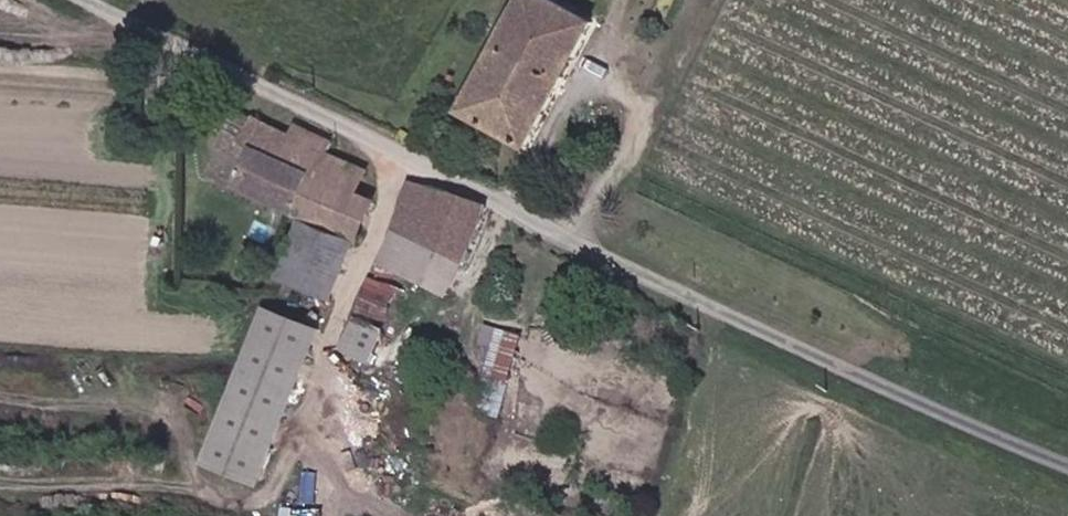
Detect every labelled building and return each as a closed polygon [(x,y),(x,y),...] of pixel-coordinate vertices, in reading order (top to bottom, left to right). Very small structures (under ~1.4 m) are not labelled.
[(583,0),(582,0),(574,12),(552,0),(525,0),(461,111),(528,144),(602,11),(583,0)] [(246,135),(228,126),(225,131),(281,156),(290,139),(253,121),(246,135)] [(281,156),(225,131),(216,152),(246,165),(236,184),(301,213),(327,153),(330,145),(296,128),(290,139),(281,156)] [(236,184),(246,165),(216,152),(208,171),(236,184)] [(364,171),(327,153),(301,213),(310,217),(337,229),(353,195),(364,171)] [(463,266),(485,216),(487,209),(413,185),(393,238),(463,266)] [(381,208),(353,195),(337,229),(364,241),(366,242),(381,208)] [(337,229),(310,217),(283,278),(337,302),(364,241),(337,229)] [(358,309),(392,318),(401,286),(366,277),(358,309)] [(324,331),(270,307),(203,460),(256,484),(324,331)] [(382,337),(357,326),(342,353),(370,361),(382,337)] [(499,359),(487,411),(507,415),(525,336),(484,327),(478,355),(499,359)]
